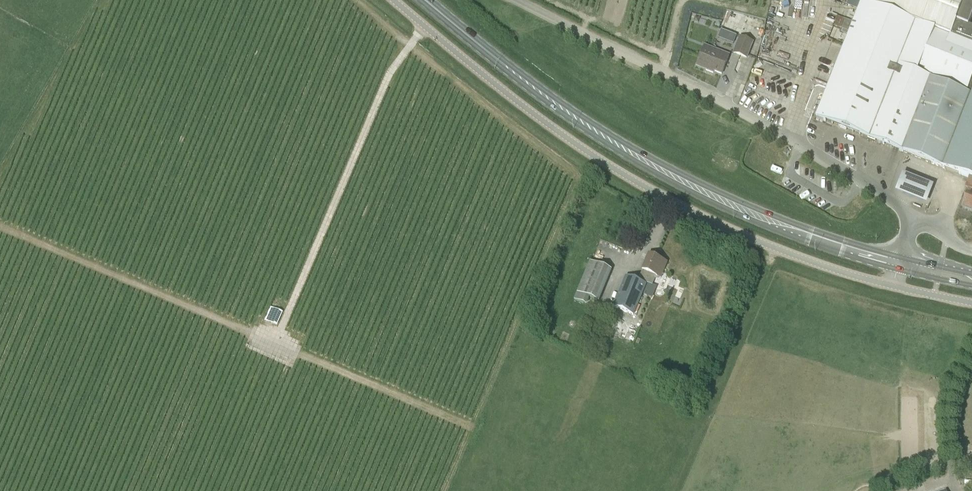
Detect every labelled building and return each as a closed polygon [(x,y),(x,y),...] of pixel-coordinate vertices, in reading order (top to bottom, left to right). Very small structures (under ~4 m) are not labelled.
[(805,11),(805,0),(797,0),(796,10),(805,11)] [(836,90),(915,121),(949,36),(950,36),(956,22),(968,27),(971,18),(971,0),(871,0),(870,4),(836,90)] [(836,25),(844,28),(847,18),(839,15),(836,25)] [(728,31),(742,38),(747,27),(732,21),(728,31)] [(968,27),(956,22),(950,36),(949,36),(915,121),(903,152),(970,179),(966,188),(970,189),(962,208),(971,212),(971,28),(968,27)] [(753,43),(740,38),(734,53),(747,58),(753,43)] [(729,56),(705,46),(697,67),(713,74),(714,72),(721,75),(729,56)] [(915,121),(836,90),(824,121),(903,152),(915,121)] [(933,183),(902,171),(894,190),(926,202),(933,183)] [(652,285),(655,278),(658,280),(660,278),(662,275),(661,272),(665,262),(660,260),(661,258),(656,256),(656,258),(649,255),(642,270),(643,271),(639,280),(646,283),(652,285)] [(611,271),(590,262),(578,292),(589,297),(599,301),(611,271)] [(645,284),(646,283),(639,280),(638,282),(626,277),(613,307),(633,315),(646,285),(645,284)]
